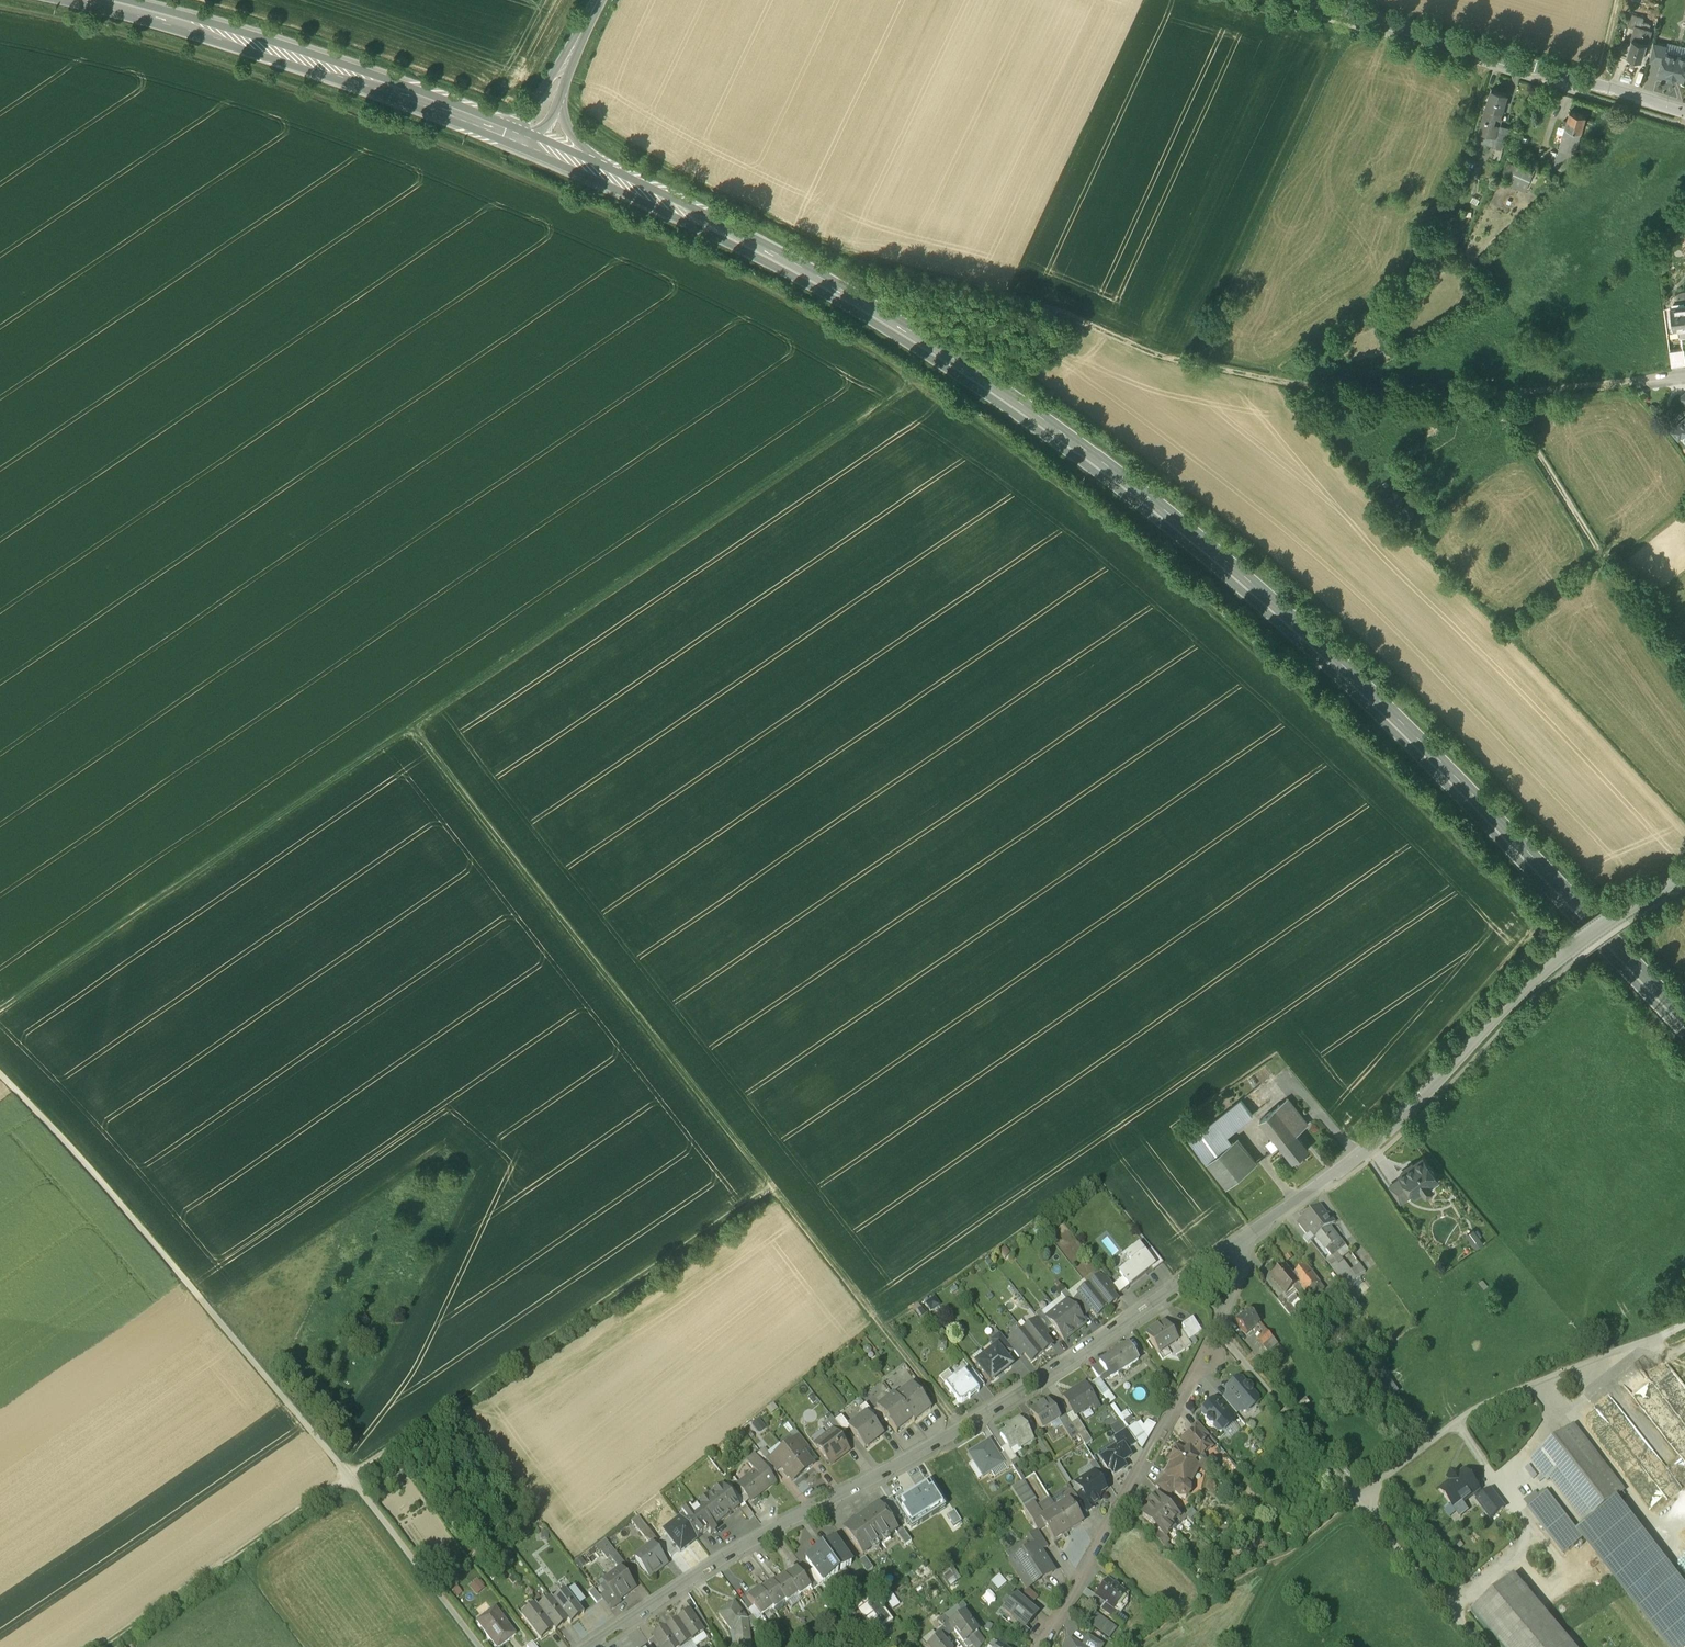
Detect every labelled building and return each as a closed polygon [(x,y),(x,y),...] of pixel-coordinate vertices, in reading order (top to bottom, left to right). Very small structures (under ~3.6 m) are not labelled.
[(1643,18),(1631,14),(1628,26),(1635,28),(1636,26),(1648,29),(1649,24),(1642,22),(1643,18)] [(1648,29),(1636,26),(1635,28),(1627,56),(1641,61),(1650,30),(1648,29)] [(1667,46),(1653,43),(1649,62),(1662,65),(1664,53),(1665,53),(1667,46)] [(1664,53),(1662,65),(1659,74),(1668,76),(1669,78),(1673,79),(1675,78),(1683,80),(1684,71),(1684,58),(1665,53),(1664,53)] [(1507,94),(1491,89),(1486,107),(1502,111),(1507,94)] [(1502,111),(1486,107),(1482,120),(1498,125),(1498,124),(1502,111)] [(1585,117),(1570,112),(1567,121),(1564,120),(1562,127),(1565,128),(1559,148),(1574,153),(1575,153),(1582,129),(1582,127),(1585,117)] [(1498,125),(1482,120),(1479,132),(1495,137),(1498,125)] [(1495,137),(1479,132),(1476,141),(1501,149),(1511,128),(1498,124),(1498,125),(1495,137)] [(1574,153),(1559,148),(1557,156),(1569,160),(1572,161),(1574,153)] [(1569,160),(1557,156),(1554,166),(1566,169),(1569,160)] [(1534,168),(1516,161),(1507,184),(1525,191),(1534,168)] [(1670,308),(1672,321),(1677,320),(1679,338),(1684,338),(1684,306),(1670,308)] [(1669,352),(1671,368),(1684,366),(1684,356),(1684,350),(1669,352)] [(1671,431),(1676,437),(1681,433),(1683,436),(1683,438),(1684,441),(1684,419),(1671,431)] [(1287,1098),(1260,1120),(1274,1137),(1301,1116),(1287,1098)] [(1241,1100),(1200,1132),(1206,1139),(1221,1128),(1226,1135),(1253,1115),(1241,1100)] [(1274,1137),(1272,1138),(1279,1147),(1281,1145),(1297,1165),(1305,1159),(1301,1154),(1308,1149),(1296,1133),(1308,1124),(1301,1116),(1274,1137)] [(1206,1139),(1195,1148),(1206,1163),(1208,1162),(1227,1186),(1251,1167),(1226,1135),(1221,1128),(1206,1139)] [(1200,1132),(1189,1141),(1195,1148),(1206,1139),(1200,1132)] [(1423,1158),(1400,1174),(1413,1193),(1415,1195),(1423,1190),(1425,1193),(1432,1188),(1430,1185),(1438,1179),(1434,1174),(1434,1171),(1432,1168),(1430,1167),(1423,1158)] [(1402,1177),(1390,1185),(1401,1201),(1413,1193),(1402,1177)] [(1319,1209),(1303,1221),(1304,1222),(1312,1233),(1316,1238),(1330,1227),(1331,1227),(1335,1223),(1328,1214),(1325,1216),(1319,1209)] [(1312,1233),(1304,1222),(1299,1226),(1307,1237),(1312,1233)] [(1330,1227),(1316,1238),(1331,1257),(1331,1258),(1336,1254),(1346,1247),(1331,1227),(1330,1227)] [(1346,1247),(1336,1254),(1341,1260),(1350,1252),(1346,1247)] [(1144,1255),(1138,1248),(1126,1258),(1132,1265),(1119,1275),(1128,1287),(1151,1270),(1154,1268),(1144,1255)] [(1162,1264),(1150,1249),(1144,1255),(1154,1268),(1151,1270),(1153,1272),(1162,1264)] [(1336,1254),(1331,1258),(1331,1257),(1326,1261),(1333,1271),(1344,1263),(1341,1260),(1336,1254)] [(1344,1263),(1333,1271),(1346,1287),(1365,1273),(1362,1268),(1352,1275),(1344,1263)] [(1306,1267),(1293,1276),(1299,1284),(1293,1289),(1297,1293),(1302,1289),(1307,1295),(1312,1291),(1317,1297),(1324,1291),(1309,1271),(1311,1269),(1308,1266),(1306,1267)] [(1292,1277),(1285,1268),(1273,1278),(1286,1294),(1293,1289),(1299,1284),(1293,1276),(1292,1277)] [(1116,1291),(1105,1276),(1100,1280),(1100,1281),(1111,1295),(1116,1291)] [(1100,1281),(1100,1280),(1098,1279),(1088,1287),(1106,1310),(1117,1302),(1111,1295),(1100,1281)] [(1106,1310),(1088,1287),(1078,1295),(1079,1297),(1090,1311),(1096,1318),(1106,1310)] [(1078,1306),(1065,1291),(1061,1295),(1067,1302),(1073,1310),(1078,1306)] [(1298,1312),(1284,1296),(1277,1301),(1291,1317),(1298,1312)] [(1090,1311),(1079,1297),(1074,1301),(1085,1315),(1090,1311)] [(1067,1302),(1056,1311),(1074,1333),(1084,1325),(1073,1310),(1067,1302)] [(1260,1323),(1249,1310),(1235,1322),(1246,1335),(1258,1326),(1260,1323)] [(1046,1319),(1040,1311),(1035,1315),(1047,1330),(1052,1327),(1046,1319)] [(1074,1333),(1056,1311),(1046,1319),(1052,1327),(1064,1341),(1074,1333)] [(1049,1334),(1038,1319),(1033,1324),(1044,1338),(1049,1334)] [(1192,1319),(1182,1326),(1185,1331),(1182,1333),(1188,1342),(1193,1338),(1201,1333),(1192,1319)] [(1267,1332),(1260,1323),(1258,1326),(1265,1334),(1267,1332)] [(1044,1338),(1033,1324),(1023,1332),(1041,1355),(1051,1347),(1044,1338)] [(1176,1343),(1163,1324),(1146,1335),(1158,1353),(1159,1354),(1176,1343)] [(1041,1355),(1023,1332),(1012,1340),(1024,1354),(1031,1363),(1041,1355)] [(1182,1333),(1182,1332),(1175,1337),(1184,1351),(1191,1347),(1188,1342),(1182,1333)] [(1273,1339),(1267,1332),(1265,1334),(1257,1340),(1263,1347),(1270,1342),(1273,1339)] [(1007,1344),(1000,1335),(991,1342),(996,1348),(1005,1359),(1014,1352),(1007,1344)] [(1193,1338),(1188,1342),(1191,1347),(1196,1343),(1193,1338)] [(1024,1354),(1012,1340),(1007,1344),(1014,1352),(1019,1358),(1024,1354)] [(1128,1346),(1099,1365),(1105,1375),(1108,1373),(1111,1378),(1138,1361),(1128,1346)] [(996,1348),(976,1364),(990,1383),(1011,1366),(1005,1359),(996,1348)] [(1099,1365),(1092,1369),(1098,1379),(1105,1375),(1099,1365)] [(984,1386),(972,1370),(966,1375),(978,1391),(984,1386)] [(948,1371),(939,1378),(945,1385),(954,1378),(948,1371)] [(963,1372),(955,1379),(954,1378),(945,1385),(944,1386),(959,1404),(960,1403),(961,1404),(968,1398),(969,1400),(979,1392),(966,1375),(963,1372)] [(926,1392),(917,1380),(911,1385),(920,1396),(926,1392)] [(1245,1387),(1240,1381),(1227,1392),(1229,1394),(1241,1409),(1245,1413),(1256,1404),(1249,1396),(1251,1394),(1251,1390),(1249,1387),(1245,1387)] [(1084,1384),(1063,1398),(1068,1406),(1074,1417),(1096,1403),(1084,1384)] [(896,1399),(896,1400),(912,1420),(914,1423),(915,1422),(914,1422),(930,1410),(931,1410),(920,1396),(911,1385),(910,1386),(911,1387),(896,1399)] [(1241,1409),(1229,1394),(1222,1400),(1235,1415),(1241,1409)] [(895,1397),(879,1409),(878,1408),(877,1408),(886,1420),(896,1433),(897,1433),(896,1432),(912,1420),(896,1400),(896,1399),(895,1397)] [(1235,1415),(1222,1400),(1216,1405),(1229,1420),(1235,1415)] [(1047,1401),(1030,1412),(1042,1431),(1059,1420),(1047,1401)] [(1216,1405),(1214,1403),(1201,1414),(1206,1420),(1206,1424),(1208,1427),(1212,1427),(1214,1425),(1221,1433),(1232,1424),(1229,1420),(1216,1405)] [(871,1413),(865,1405),(859,1409),(864,1416),(865,1415),(869,1420),(874,1416),(871,1413)] [(886,1420),(877,1408),(871,1413),(874,1416),(881,1424),(886,1420)] [(849,1427),(848,1428),(849,1429),(865,1449),(866,1448),(867,1448),(876,1441),(876,1440),(881,1436),(869,1420),(865,1415),(864,1416),(849,1427)] [(1071,1424),(1066,1416),(1059,1421),(1071,1440),(1078,1435),(1071,1424)] [(849,1427),(841,1417),(835,1422),(840,1429),(844,1433),(849,1429),(848,1428),(849,1427)] [(831,1418),(822,1426),(829,1435),(832,1432),(834,1434),(840,1429),(835,1422),(831,1418)] [(1018,1419),(1005,1428),(1007,1431),(1000,1435),(1007,1446),(1010,1451),(1010,1450),(1030,1438),(1018,1419)] [(1085,1431),(1078,1420),(1071,1424),(1078,1435),(1085,1431)] [(1194,1431),(1182,1441),(1189,1448),(1199,1459),(1201,1457),(1211,1449),(1203,1440),(1208,1436),(1198,1424),(1192,1429),(1194,1431)] [(1573,1426),(1531,1460),(1547,1481),(1550,1479),(1585,1522),(1624,1491),(1573,1426)] [(1137,1444),(1126,1430),(1113,1438),(1119,1449),(1123,1447),(1125,1451),(1137,1444)] [(1085,1431),(1078,1435),(1085,1446),(1091,1442),(1085,1431)] [(829,1435),(823,1440),(825,1443),(817,1449),(831,1465),(848,1452),(834,1434),(832,1432),(829,1435)] [(808,1448),(799,1436),(793,1441),(795,1444),(796,1443),(803,1452),(808,1448)] [(989,1442),(968,1455),(983,1478),(1002,1465),(1003,1465),(998,1457),(989,1442)] [(775,1460),(774,1460),(781,1470),(791,1482),(813,1465),(803,1452),(796,1443),(795,1444),(775,1460)] [(1010,1450),(1010,1451),(1007,1446),(1001,1449),(1004,1453),(1010,1463),(1016,1459),(1010,1450)] [(1119,1449),(1115,1451),(1114,1450),(1107,1454),(1109,1456),(1101,1460),(1108,1471),(1109,1471),(1113,1476),(1124,1469),(1121,1464),(1129,1458),(1125,1451),(1123,1447),(1119,1449)] [(1183,1453),(1176,1449),(1169,1462),(1174,1465),(1171,1471),(1169,1470),(1166,1475),(1167,1476),(1178,1487),(1172,1493),(1179,1500),(1185,1500),(1189,1495),(1189,1489),(1187,1487),(1198,1468),(1205,1461),(1201,1457),(1199,1459),(1189,1448),(1183,1453)] [(1010,1463),(1004,1453),(998,1457),(1003,1465),(1002,1465),(1006,1470),(1012,1466),(1010,1463)] [(747,1463),(756,1475),(752,1479),(750,1476),(739,1485),(738,1486),(745,1495),(750,1501),(762,1492),(761,1491),(773,1482),(773,1483),(774,1482),(754,1457),(747,1463)] [(775,1460),(772,1457),(766,1461),(776,1474),(781,1470),(774,1460),(775,1460)] [(1104,1477),(1097,1465),(1091,1469),(1094,1475),(1098,1480),(1104,1477)] [(1455,1474),(1448,1480),(1450,1483),(1440,1491),(1454,1510),(1479,1491),(1464,1472),(1458,1477),(1455,1474)] [(1094,1475),(1087,1479),(1086,1477),(1075,1484),(1081,1493),(1091,1510),(1095,1508),(1093,1505),(1097,1503),(1099,1496),(1105,1492),(1098,1480),(1094,1475)] [(1167,1476),(1155,1487),(1166,1498),(1172,1493),(1178,1487),(1167,1476)] [(745,1495),(738,1486),(739,1485),(736,1482),(730,1487),(740,1499),(745,1495)] [(911,1530),(945,1509),(928,1483),(895,1504),(902,1515),(911,1530)] [(738,1509),(722,1488),(697,1507),(698,1508),(713,1528),(738,1509)] [(1490,1491),(1477,1501),(1491,1519),(1504,1508),(1490,1491)] [(1075,1497),(1072,1492),(1064,1497),(1068,1502),(1072,1509),(1080,1504),(1075,1497)] [(1525,1507),(1562,1554),(1581,1539),(1544,1492),(1525,1507)] [(1091,1510),(1081,1493),(1075,1497),(1080,1504),(1086,1514),(1091,1510)] [(1172,1514),(1156,1497),(1147,1505),(1150,1508),(1151,1508),(1169,1527),(1170,1527),(1177,1520),(1177,1519),(1172,1514)] [(895,1520),(902,1515),(895,1504),(892,1499),(884,1504),(895,1520)] [(1068,1502),(1056,1510),(1069,1531),(1081,1524),(1072,1509),(1068,1502)] [(1033,1503),(1023,1509),(1037,1531),(1038,1532),(1045,1528),(1040,1520),(1043,1518),(1033,1503)] [(1581,1530),(1671,1646),(1684,1646),(1684,1592),(1616,1503),(1581,1530)] [(754,1517),(745,1507),(740,1511),(748,1521),(754,1517)] [(877,1507),(861,1519),(879,1544),(895,1532),(877,1507)] [(713,1528),(698,1508),(688,1515),(687,1514),(680,1520),(696,1541),(708,1532),(710,1535),(715,1531),(713,1528)] [(1169,1527),(1151,1508),(1150,1508),(1142,1517),(1159,1533),(1164,1538),(1165,1537),(1173,1530),(1170,1527),(1169,1527)] [(1185,1518),(1177,1509),(1172,1514),(1177,1519),(1177,1520),(1180,1523),(1185,1518)] [(1069,1531),(1056,1510),(1043,1518),(1040,1520),(1045,1528),(1054,1541),(1069,1531)] [(961,1522),(954,1511),(947,1516),(953,1527),(961,1522)] [(646,1528),(638,1517),(631,1522),(640,1533),(646,1528)] [(879,1544),(861,1519),(844,1531),(863,1556),(879,1544)] [(678,1554),(696,1541),(680,1520),(662,1534),(666,1539),(678,1554)] [(657,1542),(646,1528),(640,1533),(651,1547),(652,1546),(651,1546),(657,1542)] [(911,1542),(903,1530),(897,1535),(905,1547),(911,1542)] [(1037,1531),(1025,1538),(1032,1548),(1035,1546),(1039,1553),(1048,1548),(1038,1532),(1037,1531)] [(1164,1538),(1159,1533),(1155,1538),(1163,1546),(1168,1541),(1165,1537),(1164,1538)] [(678,1554),(666,1539),(659,1544),(671,1560),(678,1554)] [(605,1540),(595,1547),(599,1551),(601,1550),(607,1559),(609,1558),(615,1553),(605,1540)] [(851,1564),(834,1540),(806,1560),(813,1571),(823,1584),(851,1564)] [(1032,1548),(1010,1562),(1027,1589),(1052,1573),(1039,1553),(1035,1546),(1032,1548)] [(653,1549),(637,1562),(650,1578),(666,1565),(653,1549)] [(626,1566),(615,1553),(609,1558),(620,1570),(626,1566)] [(873,1570),(865,1558),(858,1563),(867,1574),(873,1570)] [(1122,1580),(1112,1570),(1105,1579),(1108,1581),(1116,1587),(1122,1580)] [(785,1579),(797,1596),(798,1598),(810,1589),(802,1579),(797,1571),(785,1579)] [(823,1584),(813,1571),(808,1575),(817,1588),(823,1584)] [(622,1573),(605,1586),(618,1602),(635,1590),(622,1573)] [(992,1581),(999,1589),(1008,1582),(1001,1573),(992,1581)] [(808,1575),(802,1579),(810,1589),(812,1592),(817,1588),(808,1575)] [(1514,1576),(1471,1611),(1501,1646),(1574,1646),(1514,1576)] [(797,1596),(785,1579),(784,1578),(773,1586),(785,1602),(785,1603),(786,1604),(797,1596)] [(479,1595),(487,1588),(479,1579),(471,1587),(479,1595)] [(1116,1587),(1108,1581),(1096,1597),(1104,1603),(1114,1610),(1121,1600),(1125,1594),(1116,1587)] [(605,1586),(604,1584),(600,1587),(605,1594),(600,1598),(602,1600),(610,1611),(620,1604),(618,1602),(605,1586)] [(773,1586),(772,1584),(761,1592),(760,1593),(772,1609),(773,1611),(785,1603),(785,1602),(773,1586)] [(600,1598),(594,1590),(589,1594),(597,1604),(602,1600),(600,1598)] [(761,1592),(759,1591),(747,1600),(754,1608),(761,1618),(761,1617),(772,1609),(760,1593),(761,1592)] [(894,1592),(886,1597),(894,1609),(902,1604),(894,1592)] [(1034,1605),(1020,1592),(1015,1597),(1030,1610),(1034,1605)] [(566,1593),(560,1598),(561,1600),(555,1605),(568,1622),(570,1624),(583,1614),(566,1593)] [(872,1593),(863,1600),(859,1595),(846,1604),(850,1611),(854,1608),(874,1636),(893,1622),(872,1593)] [(1096,1597),(1094,1595),(1090,1601),(1100,1609),(1104,1603),(1096,1597)] [(1030,1610),(1015,1597),(1013,1600),(1009,1598),(1003,1605),(1007,1607),(1004,1611),(1019,1623),(1025,1629),(1025,1628),(1036,1615),(1030,1610)] [(956,1606),(951,1599),(947,1603),(952,1610),(956,1606)] [(555,1605),(551,1600),(545,1605),(546,1607),(540,1612),(553,1630),(555,1632),(568,1622),(555,1605)] [(1121,1600),(1114,1610),(1117,1613),(1120,1615),(1120,1614),(1127,1605),(1121,1600)] [(719,1615),(728,1627),(733,1624),(737,1629),(739,1646),(750,1646),(747,1622),(734,1604),(719,1615)] [(540,1612),(536,1607),(528,1612),(530,1614),(525,1618),(523,1616),(522,1616),(540,1640),(541,1640),(541,1639),(553,1630),(540,1612)] [(761,1618),(754,1608),(748,1612),(757,1623),(762,1619),(761,1617),(761,1618)] [(477,1623),(496,1646),(499,1646),(515,1635),(495,1609),(477,1623)] [(697,1610),(690,1615),(698,1626),(704,1622),(697,1610)] [(689,1613),(677,1621),(691,1643),(703,1635),(698,1626),(690,1615),(689,1613)] [(1120,1615),(1117,1613),(1113,1618),(1123,1625),(1127,1619),(1120,1614),(1120,1615)] [(1117,1629),(1096,1614),(1089,1623),(1110,1638),(1117,1629)] [(950,1625),(954,1631),(964,1643),(968,1639),(977,1632),(964,1615),(950,1625)] [(677,1621),(665,1629),(677,1646),(685,1646),(691,1643),(677,1621)] [(949,1623),(943,1628),(948,1635),(954,1631),(950,1625),(949,1623)] [(1019,1623),(1014,1629),(1023,1637),(1028,1631),(1025,1628),(1025,1629),(1019,1623)] [(948,1635),(943,1628),(935,1634),(938,1638),(940,1637),(942,1640),(948,1635)] [(665,1629),(653,1637),(659,1646),(677,1646),(665,1629)] [(977,1632),(968,1639),(974,1646),(981,1646),(984,1642),(977,1632)] [(927,1646),(948,1646),(942,1640),(940,1637),(938,1638),(927,1646)] [(1088,1638),(1083,1646),(1085,1646),(1102,1646),(1088,1638)] [(648,1643),(651,1646),(659,1646),(654,1639),(648,1643)]
